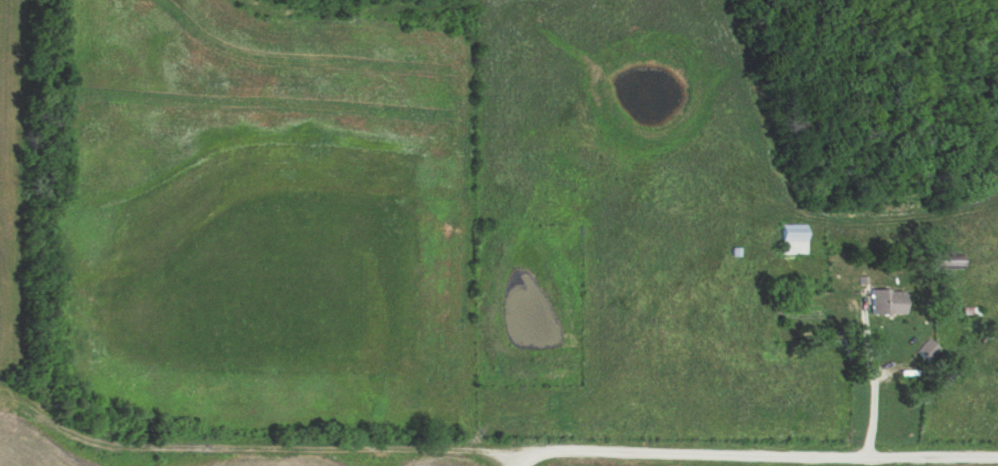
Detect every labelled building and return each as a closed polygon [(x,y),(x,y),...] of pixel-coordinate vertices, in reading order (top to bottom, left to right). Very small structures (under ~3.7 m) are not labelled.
[(781,255),(806,255),(806,224),(781,224),(781,255)] [(933,260),(933,269),(959,269),(959,260),(933,260)] [(870,314),(905,314),(905,289),(870,289),(870,314)]
